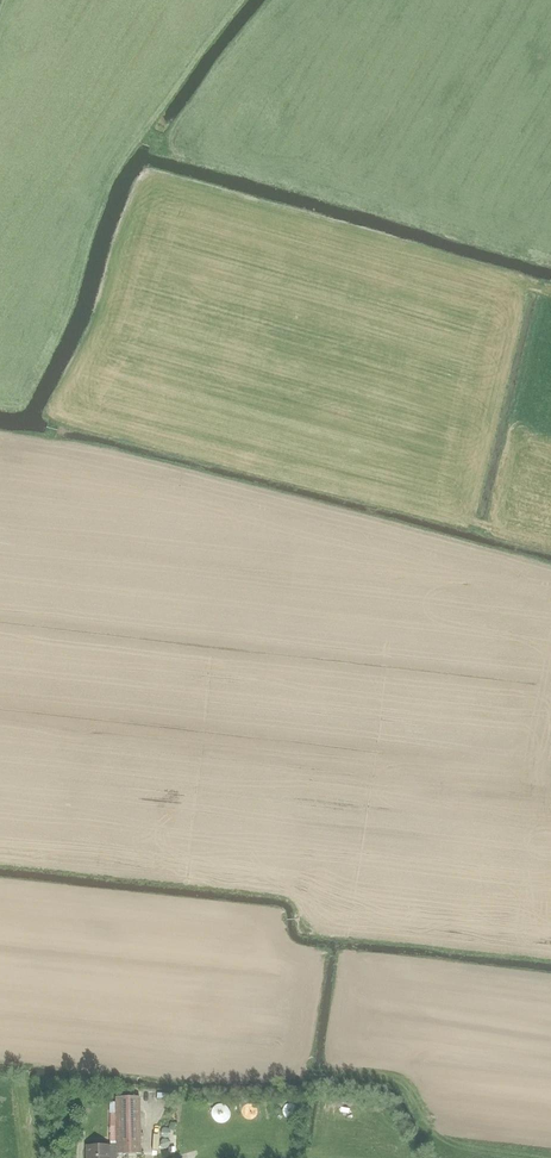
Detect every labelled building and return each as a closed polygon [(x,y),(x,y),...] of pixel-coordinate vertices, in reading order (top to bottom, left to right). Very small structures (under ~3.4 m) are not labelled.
[(59,1116),(66,1115),(62,1091),(56,1092),(59,1116)] [(139,1097),(115,1097),(115,1102),(117,1144),(117,1155),(140,1154),(140,1139),(139,1097)] [(161,1139),(162,1138),(163,1138),(164,1138),(165,1137),(166,1136),(166,1135),(166,1134),(167,1133),(166,1133),(166,1132),(166,1131),(166,1130),(165,1130),(164,1129),(162,1128),(161,1128),(160,1129),(159,1129),(158,1129),(158,1130),(157,1130),(157,1131),(157,1132),(156,1133),(156,1134),(157,1135),(157,1136),(158,1137),(158,1138),(159,1138),(161,1138),(161,1139)] [(162,1151),(163,1151),(164,1150),(165,1150),(166,1149),(166,1148),(166,1147),(167,1147),(167,1146),(167,1145),(166,1144),(166,1143),(165,1142),(164,1141),(163,1141),(162,1141),(160,1141),(159,1141),(159,1142),(158,1142),(157,1143),(157,1144),(156,1145),(156,1146),(156,1147),(157,1147),(157,1148),(157,1149),(158,1149),(158,1150),(159,1150),(160,1151),(162,1151)] [(86,1145),(86,1157),(117,1157),(117,1155),(117,1144),(110,1145),(86,1145)]
